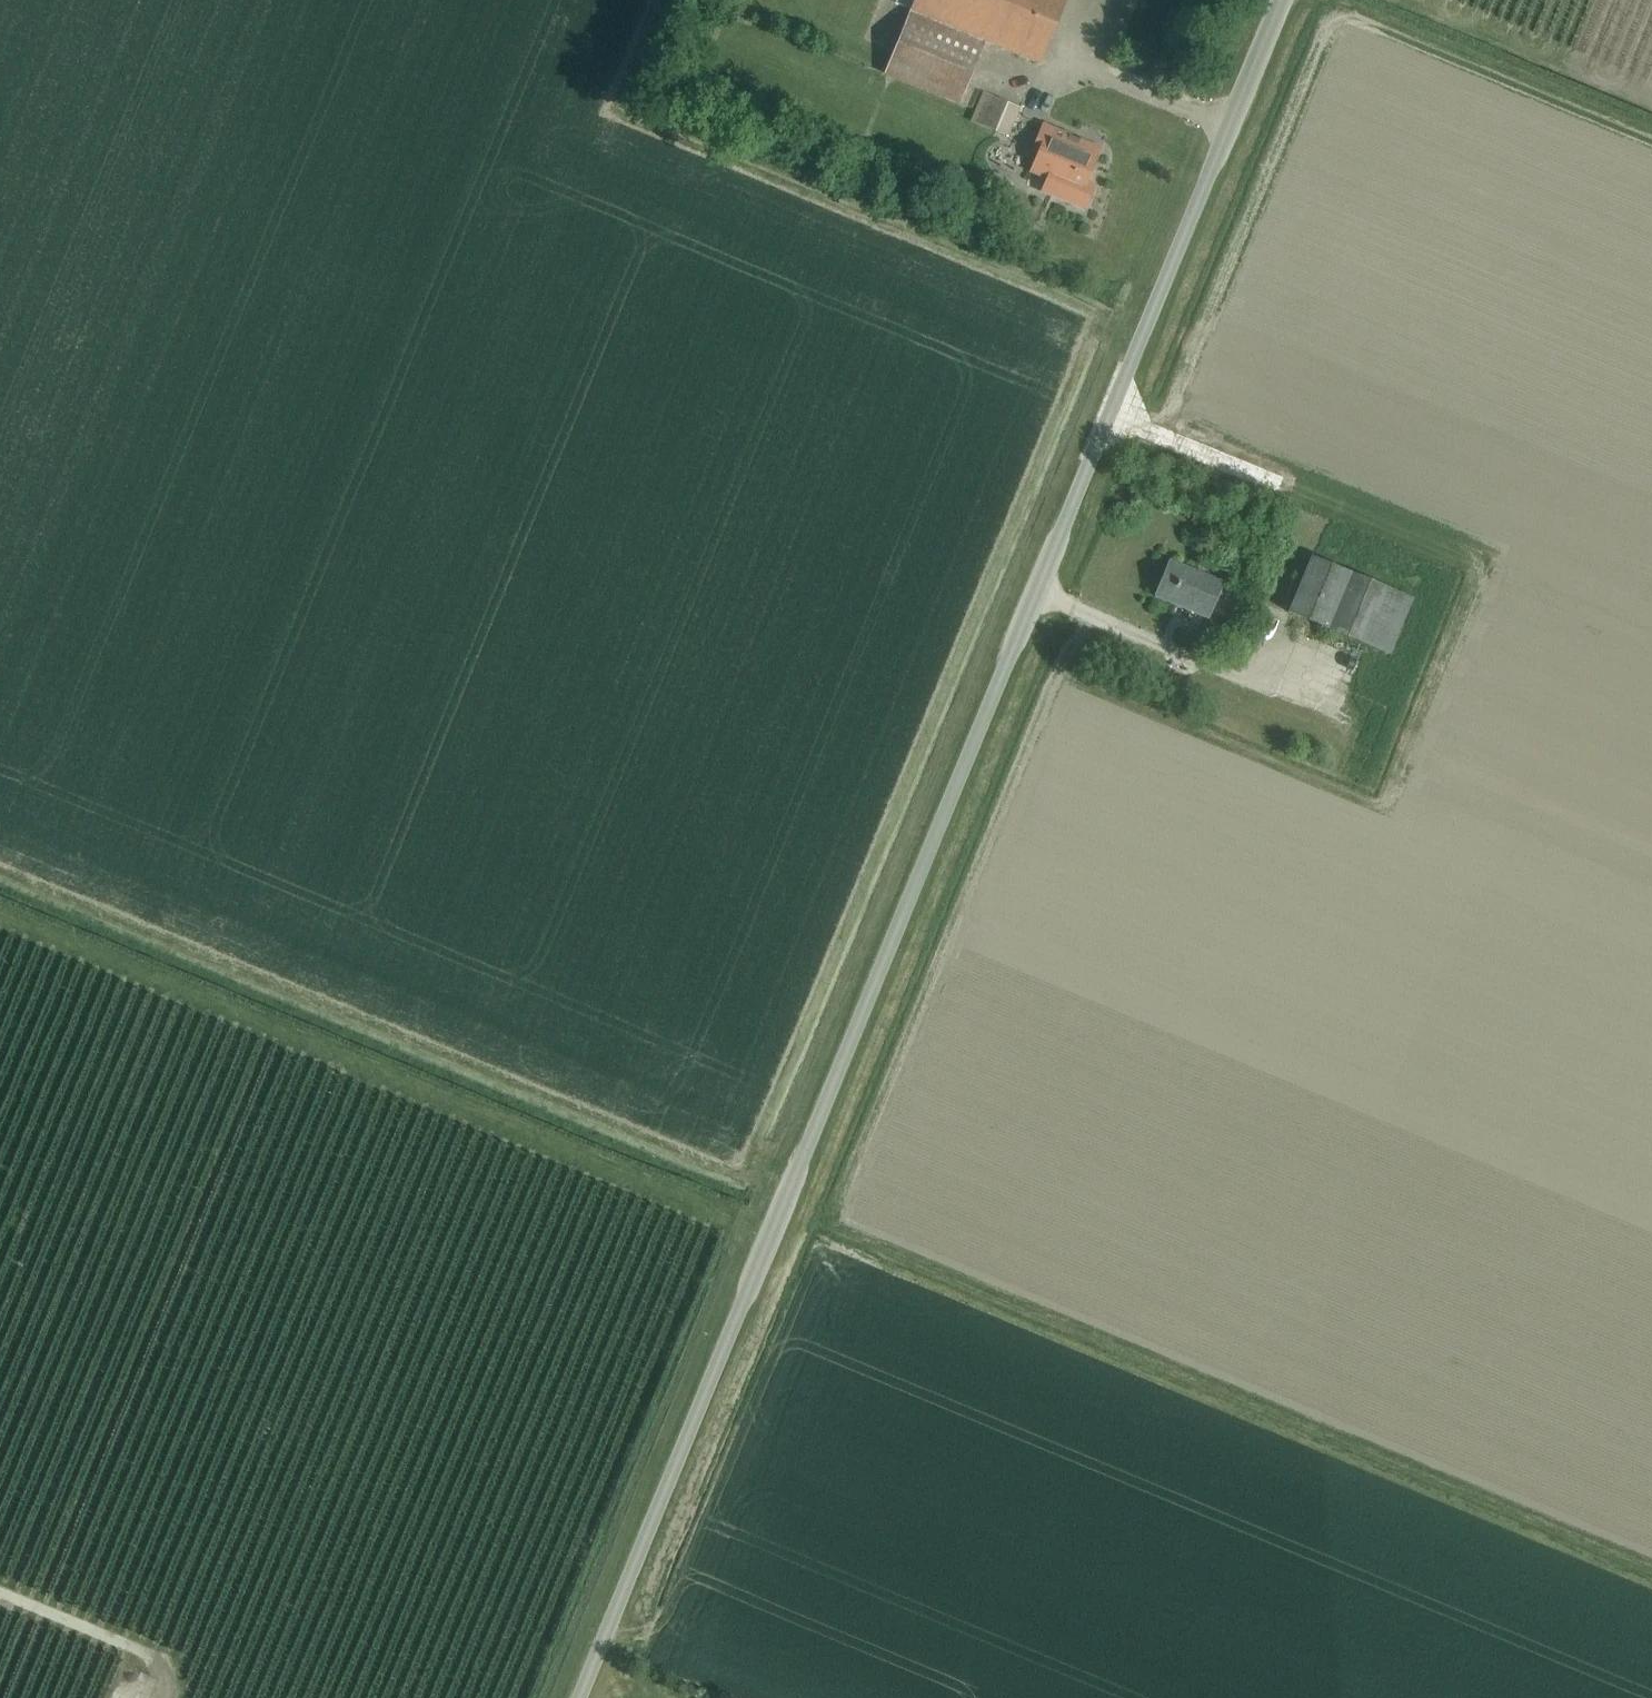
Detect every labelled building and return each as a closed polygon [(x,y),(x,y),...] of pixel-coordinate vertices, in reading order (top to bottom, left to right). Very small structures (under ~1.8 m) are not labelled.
[(910,10),(983,40),(1038,63),(1064,0),(914,0),(910,10)] [(983,40),(910,10),(884,74),(957,104),(983,40)] [(970,120),(1010,136),(1021,107),(982,92),(970,120)] [(1036,139),(1042,142),(1030,171),(1046,178),(1041,191),(1083,209),(1093,184),(1085,180),(1098,148),(1042,125),(1036,139)] [(1310,556),(1287,612),(1330,630),(1353,574),(1310,556)] [(1207,618),(1222,581),(1168,559),(1153,596),(1207,618)] [(1353,574),(1330,630),(1388,654),(1411,598),(1353,574)]
